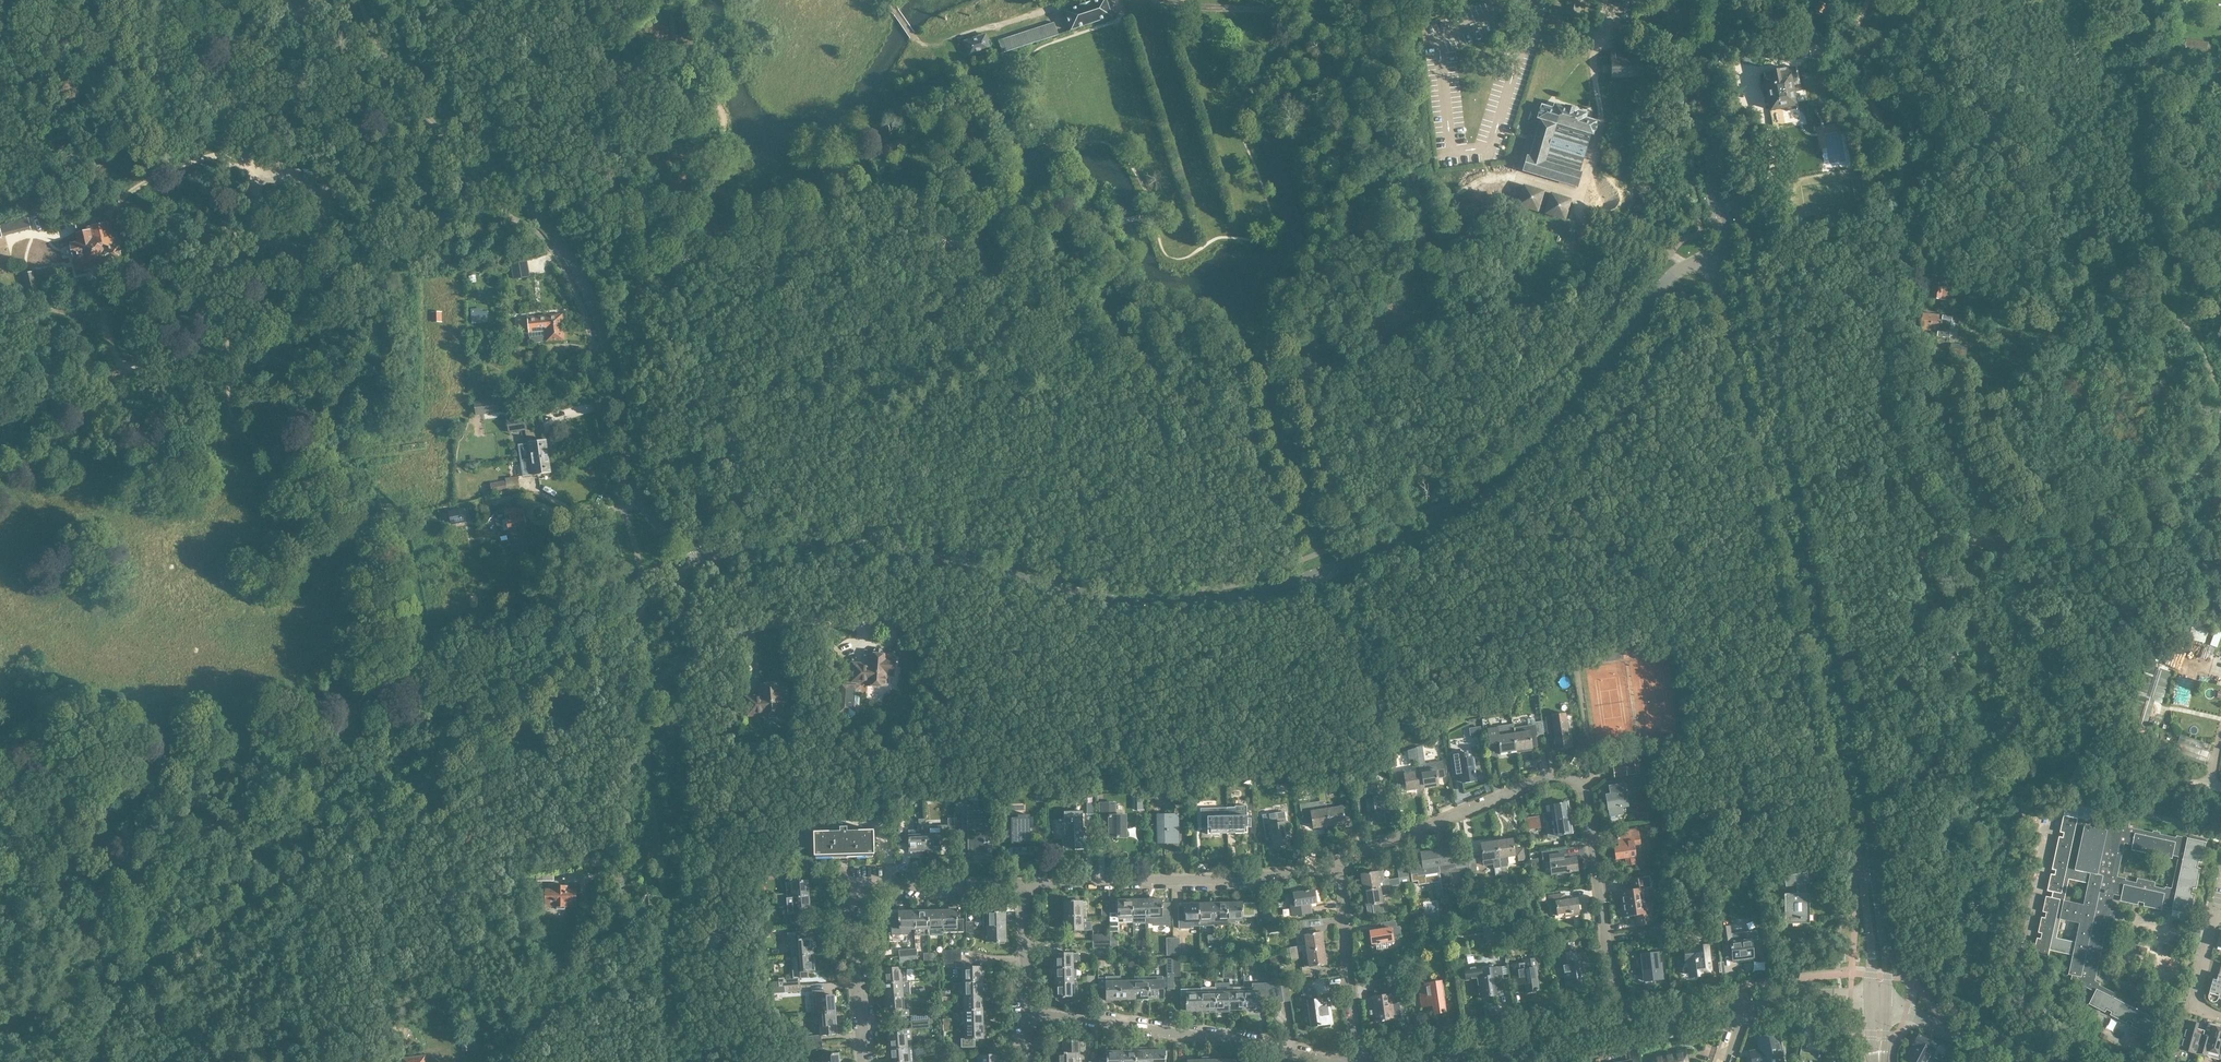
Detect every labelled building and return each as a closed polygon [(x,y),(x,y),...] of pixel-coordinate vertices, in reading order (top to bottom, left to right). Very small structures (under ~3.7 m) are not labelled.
[(1071,30),(1112,16),(1106,0),(1099,0),(1065,11),(1071,30)] [(1578,16),(1582,0),(1568,0),(1565,13),(1578,16)] [(1819,1),(1815,10),(1821,13),(1825,4),(1819,1)] [(1058,35),(1058,34),(1054,22),(998,40),(1003,53),(1036,42),(1036,43),(1058,35)] [(991,49),(986,34),(964,41),(969,56),(991,49)] [(2187,39),(2185,52),(2207,55),(2209,42),(2187,39)] [(1784,47),(1787,62),(1809,57),(1806,43),(1784,47)] [(1641,78),(1640,50),(1610,51),(1611,79),(1641,78)] [(1798,119),(1795,105),(1790,79),(1797,78),(1794,67),(1787,69),(1787,68),(1763,72),(1765,80),(1765,81),(1759,82),(1761,90),(1766,89),(1771,110),(1782,107),(1785,122),(1798,119)] [(1522,171),(1576,187),(1580,173),(1578,173),(1590,133),(1592,133),(1595,122),(1584,119),(1585,114),(1553,105),(1552,108),(1541,104),(1537,119),(1540,120),(1529,156),(1527,155),(1522,171)] [(1545,194),(1525,189),(1520,210),(1539,215),(1545,194)] [(1848,198),(1848,189),(1828,190),(1828,199),(1848,198)] [(1570,202),(1551,197),(1545,218),(1565,223),(1570,202)] [(0,224),(0,234),(1,236),(31,230),(28,218),(0,224)] [(79,242),(70,244),(76,271),(86,268),(86,270),(99,267),(98,263),(122,258),(119,245),(117,245),(116,244),(114,244),(109,222),(90,227),(91,231),(77,234),(79,242)] [(518,264),(511,265),(514,275),(520,273),(518,264)] [(22,276),(23,295),(40,294),(39,276),(22,276)] [(1952,286),(1935,284),(1933,300),(1950,302),(1952,286)] [(481,308),(470,309),(472,323),(488,322),(487,311),(481,312),(481,308)] [(432,311),(432,322),(442,322),(442,311),(432,311)] [(1942,331),(1943,315),(1923,313),(1922,329),(1939,331),(1939,330),(1942,331)] [(528,317),(529,330),(563,327),(562,314),(543,316),(528,317)] [(1943,315),(1942,331),(1939,330),(1939,331),(1938,336),(1951,338),(1951,336),(1958,337),(1958,329),(1955,329),(1956,323),(1952,322),(1953,317),(1943,315)] [(563,327),(529,330),(530,343),(545,342),(565,340),(563,327)] [(1967,355),(1967,354),(1976,356),(1977,347),(1968,346),(1952,344),(1951,353),(1967,355)] [(474,397),(476,415),(499,413),(497,395),(474,397)] [(508,420),(509,431),(527,428),(525,417),(508,420)] [(528,442),(530,457),(548,455),(546,439),(528,442)] [(548,455),(530,457),(531,463),(529,463),(529,459),(520,460),(523,476),(531,475),(530,467),(531,467),(533,475),(551,473),(548,455)] [(517,490),(516,478),(505,480),(505,481),(490,483),(490,484),(486,485),(488,494),(517,490)] [(494,512),(498,532),(529,526),(525,506),(494,512)] [(448,511),(450,525),(466,522),(463,508),(448,511)] [(2205,642),(2208,628),(2193,625),(2190,638),(2205,642)] [(2216,627),(2211,643),(2219,645),(2220,638),(2220,629),(2216,627)] [(1604,648),(1606,660),(1623,658),(1621,645),(1604,648)] [(888,655),(883,655),(881,652),(876,652),(874,654),(869,654),(868,666),(854,665),(852,681),(867,682),(867,685),(885,686),(886,672),(894,672),(895,658),(888,658),(888,655)] [(2148,664),(2138,695),(2162,703),(2172,672),(2148,664)] [(779,683),(774,684),(772,682),(767,682),(765,684),(760,685),(761,697),(747,698),(748,714),(763,713),(763,716),(782,714),(780,700),(787,699),(786,685),(779,686),(779,683)] [(846,719),(848,719),(849,720),(851,719),(852,719),(854,717),(855,716),(855,714),(855,712),(857,712),(859,686),(843,685),(841,711),(842,711),(842,713),(842,716),(844,718),(846,719)] [(1574,727),(1572,715),(1561,716),(1560,709),(1545,712),(1548,733),(1554,732),(1557,749),(1572,746),(1569,728),(1574,727)] [(1491,732),(1488,715),(1481,716),(1482,717),(1469,720),(1470,726),(1483,723),(1484,733),(1491,732)] [(1512,725),(1510,717),(1505,718),(1506,725),(1496,727),(1500,752),(1516,750),(1513,733),(1512,728),(1512,725)] [(2154,726),(2130,718),(2127,729),(2151,736),(2154,726)] [(1535,724),(1536,735),(1544,734),(1542,721),(1535,722),(1535,724)] [(1512,728),(1516,750),(1526,749),(1526,751),(1531,750),(1531,748),(1532,748),(1531,745),(1538,744),(1535,724),(1512,728)] [(1467,727),(1469,736),(1480,734),(1479,726),(1467,727)] [(2191,738),(2187,759),(2207,763),(2211,742),(2191,738)] [(1639,773),(1636,753),(1627,755),(1629,766),(1625,767),(1625,766),(1613,768),(1614,777),(1626,775),(1631,774),(1639,773)] [(1475,780),(1472,758),(1467,759),(1466,754),(1452,756),(1454,770),(1460,769),(1462,782),(1475,780)] [(1419,771),(1422,788),(1437,786),(1436,778),(1445,777),(1442,761),(1423,764),(1424,770),(1419,771)] [(1342,772),(1343,785),(1352,784),(1350,771),(1342,772)] [(1422,788),(1419,771),(1404,773),(1403,771),(1395,772),(1397,785),(1405,784),(1406,790),(1422,788)] [(1631,777),(1632,788),(1645,786),(1644,775),(1631,777)] [(1359,800),(1357,800),(1359,815),(1368,814),(1368,819),(1382,817),(1380,809),(1383,809),(1387,808),(1385,795),(1381,796),(1379,796),(1378,796),(1377,796),(1375,784),(1358,787),(1359,800)] [(1608,809),(1609,809),(1610,816),(1622,814),(1621,807),(1627,806),(1624,785),(1609,787),(1610,794),(1606,794),(1608,809)] [(1135,795),(1135,810),(1145,810),(1144,795),(1135,795)] [(1319,801),(1299,804),(1300,811),(1304,811),(1306,822),(1312,821),(1313,828),(1328,825),(1325,804),(1325,800),(1319,801)] [(1524,818),(1525,823),(1569,817),(1567,801),(1550,803),(1551,812),(1543,813),(1543,815),(1524,818)] [(2090,820),(2092,807),(2067,801),(2064,814),(2090,820)] [(1109,826),(1109,837),(1125,837),(1125,815),(1115,815),(1115,802),(1099,802),(1100,826),(1109,826)] [(1331,803),(1325,804),(1328,825),(1345,823),(1345,825),(1352,824),(1349,804),(1342,805),(1342,806),(1332,808),(1331,803)] [(1235,807),(1226,807),(1226,808),(1227,833),(1243,833),(1243,827),(1251,827),(1250,818),(1246,818),(1246,805),(1235,805),(1235,807)] [(1226,808),(1200,808),(1201,828),(1210,828),(1210,833),(1227,833),(1226,808)] [(984,810),(966,810),(966,830),(967,830),(968,852),(986,851),(986,850),(985,850),(984,842),(986,842),(986,839),(985,839),(984,834),(982,834),(982,829),(985,829),(984,810)] [(1064,838),(1062,838),(1062,848),(1064,848),(1074,847),(1074,850),(1083,850),(1082,811),(1064,812),(1064,838)] [(1284,812),(1262,815),(1263,820),(1265,834),(1271,833),(1273,846),(1286,844),(1285,835),(1290,835),(1288,822),(1286,823),(1284,812)] [(1177,842),(1176,814),(1157,815),(1157,843),(1177,842)] [(1011,827),(1004,827),(1004,840),(1011,840),(1011,847),(1021,847),(1021,850),(1027,850),(1027,847),(1029,846),(1028,815),(1010,815),(1011,827)] [(2130,821),(2123,819),(2122,826),(2101,822),(2099,829),(2085,826),(2077,824),(2078,818),(2064,815),(2060,832),(2064,833),(2063,837),(2059,837),(2052,870),(2056,870),(2055,875),(2051,874),(2047,891),(2053,892),(2052,898),(2046,896),(2043,912),(2047,913),(2046,918),(2042,917),(2038,933),(2042,934),(2041,939),(2037,938),(2034,953),(2048,957),(2050,950),(2073,955),(2069,974),(2069,975),(2072,975),(2071,980),(2095,992),(2089,1004),(2105,1012),(2107,1009),(2112,1012),(2110,1015),(2126,1023),(2128,1020),(2133,1023),(2131,1026),(2147,1034),(2155,1019),(2154,1019),(2157,1015),(2142,1007),(2142,1005),(2136,1002),(2135,1004),(2120,996),(2121,994),(2115,991),(2114,993),(2099,985),(2100,984),(2094,981),(2095,980),(2106,929),(2109,929),(2113,911),(2110,911),(2113,894),(2121,896),(2120,901),(2138,905),(2139,902),(2144,903),(2144,906),(2161,910),(2162,907),(2172,909),(2172,911),(2191,915),(2195,894),(2192,894),(2193,888),(2196,889),(2201,868),(2197,868),(2199,862),(2202,863),(2206,842),(2188,838),(2187,840),(2183,839),(2183,837),(2176,836),(2176,838),(2160,834),(2160,832),(2153,831),(2153,833),(2129,828),(2130,821)] [(1569,817),(1525,823),(1526,830),(1547,826),(1548,836),(1571,833),(1569,817)] [(924,828),(925,828),(924,819),(919,819),(919,825),(918,826),(918,829),(909,830),(909,835),(908,836),(909,852),(925,851),(924,835),(924,828)] [(924,835),(925,851),(940,851),(940,844),(948,844),(947,820),(939,820),(939,828),(925,828),(924,828),(924,835)] [(874,854),(873,830),(847,831),(846,827),(839,827),(839,831),(813,832),(814,856),(874,854)] [(1637,829),(1617,832),(1619,848),(1614,849),(1616,859),(1625,857),(1627,865),(1635,864),(1634,856),(1635,856),(1633,845),(1640,844),(1637,829)] [(1498,857),(1501,875),(1506,874),(1505,866),(1507,866),(1505,856),(1517,855),(1518,860),(1524,859),(1522,848),(1514,849),(1512,838),(1496,840),(1498,857)] [(1498,857),(1496,840),(1480,843),(1484,866),(1493,864),(1493,868),(1494,868),(1496,875),(1501,875),(1498,857)] [(1451,847),(1435,849),(1441,883),(1447,882),(1445,870),(1467,866),(1465,852),(1453,854),(1451,847)] [(1566,848),(1541,852),(1543,863),(1549,862),(1551,874),(1577,870),(1575,857),(1567,858),(1566,848)] [(1421,858),(1408,860),(1411,882),(1417,881),(1418,885),(1434,883),(1436,898),(1443,897),(1441,883),(1435,849),(1419,852),(1421,858)] [(1468,855),(1470,871),(1477,870),(1475,854),(1468,855)] [(1537,858),(1529,859),(1531,869),(1538,868),(1537,858)] [(1382,871),(1360,874),(1363,890),(1385,886),(1389,886),(1410,882),(1407,868),(1397,869),(1398,878),(1388,879),(1388,878),(1384,878),(1382,871)] [(1808,883),(1808,879),(1807,872),(1783,876),(1785,886),(1795,885),(1796,893),(1784,893),(1784,923),(1809,923),(1809,893),(1805,893),(1805,883),(1808,883)] [(1620,890),(1622,904),(1644,901),(1642,888),(1646,887),(1644,876),(1630,878),(1632,889),(1620,890)] [(776,894),(777,899),(808,896),(807,880),(785,882),(786,893),(776,894)] [(1385,886),(1363,890),(1366,906),(1372,905),(1374,914),(1384,912),(1381,895),(1390,894),(1390,892),(1398,890),(1407,888),(1406,884),(1397,885),(1397,884),(1389,886),(1385,886)] [(545,889),(545,906),(556,906),(556,909),(564,909),(564,906),(566,906),(566,904),(575,904),(575,889),(564,889),(564,886),(553,886),(553,889),(545,889)] [(1293,893),(1288,894),(1292,916),(1305,914),(1304,908),(1308,907),(1308,904),(1316,903),(1314,890),(1293,893)] [(1535,894),(1536,902),(1546,901),(1545,893),(1535,894)] [(1578,904),(1577,898),(1569,899),(1568,896),(1564,896),(1564,893),(1548,895),(1550,902),(1551,902),(1553,914),(1563,913),(1564,917),(1579,915),(1578,910),(1580,909),(1579,904),(1578,904)] [(808,896),(777,899),(777,904),(785,903),(785,913),(788,913),(788,914),(790,914),(790,916),(786,916),(787,921),(791,921),(791,922),(804,921),(804,913),(809,912),(808,896)] [(1110,915),(1110,931),(1119,931),(1119,922),(1133,922),(1132,899),(1118,899),(1118,900),(1116,900),(1116,912),(1110,913),(1110,915)] [(1132,899),(1133,922),(1133,917),(1147,917),(1146,899),(1132,899)] [(1146,899),(1147,917),(1166,916),(1165,899),(1161,899),(1146,899)] [(1081,900),(1064,901),(1064,916),(1087,915),(1086,901),(1081,901),(1081,900)] [(1102,915),(1110,915),(1110,913),(1109,900),(1102,900),(1102,915)] [(1644,901),(1622,904),(1624,916),(1636,915),(1637,925),(1651,923),(1649,912),(1646,912),(1644,901)] [(1227,903),(1227,925),(1228,925),(1228,920),(1242,920),(1242,916),(1257,916),(1258,929),(1265,928),(1263,911),(1257,911),(1256,902),(1241,902),(1227,903)] [(1213,903),(1198,904),(1199,921),(1199,925),(1213,925),(1213,903)] [(1227,903),(1213,903),(1213,925),(1227,925),(1227,903)] [(1199,921),(1198,904),(1184,904),(1184,906),(1179,906),(1179,926),(1192,926),(1191,921),(1199,921)] [(928,935),(928,928),(927,910),(914,911),(915,935),(928,935)] [(927,910),(928,928),(929,928),(929,933),(943,932),(943,928),(942,928),(942,910),(927,910)] [(942,928),(943,928),(943,932),(964,932),(963,919),(956,919),(956,910),(942,910),(942,928)] [(915,935),(914,911),(899,911),(899,918),(892,918),(893,931),(901,931),(900,929),(914,929),(914,935),(915,935)] [(986,927),(987,927),(1005,926),(1004,912),(983,913),(983,927),(986,927)] [(1273,926),(1271,912),(1264,913),(1265,927),(1266,926),(1273,926)] [(1087,915),(1064,916),(1064,930),(1091,929),(1091,921),(1087,921),(1087,915)] [(1376,943),(1377,949),(1388,947),(1387,941),(1393,940),(1393,936),(1401,935),(1399,926),(1396,927),(1394,920),(1381,923),(1382,929),(1369,931),(1372,944),(1376,943)] [(1654,926),(1655,936),(1668,934),(1666,924),(1654,926)] [(796,956),(812,955),(811,938),(806,938),(806,935),(818,934),(818,927),(804,928),(804,926),(794,927),(794,932),(783,933),(783,939),(787,939),(788,940),(790,940),(792,956),(796,956)] [(1005,941),(1005,926),(987,927),(987,941),(1005,941)] [(1728,928),(1720,929),(1723,953),(1731,952),(1732,961),(1752,959),(1750,941),(1757,940),(1756,930),(1729,934),(1728,928)] [(1304,935),(1306,951),(1323,948),(1321,932),(1314,933),(1313,929),(1304,931),(1305,935),(1304,935)] [(1208,935),(1208,943),(1219,943),(1219,935),(1208,935)] [(1688,959),(1690,975),(1700,974),(1701,974),(1710,973),(1707,947),(1685,949),(1686,960),(1688,959)] [(899,950),(899,957),(917,955),(916,948),(899,950)] [(1306,951),(1302,951),(1305,966),(1302,967),(1303,974),(1321,971),(1320,965),(1326,964),(1323,948),(1306,951)] [(1055,953),(1055,968),(1077,967),(1078,965),(1079,963),(1079,961),(1079,960),(1079,959),(1079,957),(1078,955),(1076,953),(1076,952),(1055,953)] [(1559,961),(1562,960),(1566,988),(1583,985),(1579,962),(1573,963),(1571,952),(1557,954),(1559,961)] [(923,953),(923,961),(935,961),(935,953),(923,953)] [(1640,954),(1644,980),(1662,978),(1661,963),(1658,963),(1657,953),(1640,954)] [(812,955),(796,956),(797,971),(800,971),(801,978),(809,977),(809,970),(814,970),(812,955)] [(960,956),(943,957),(943,963),(955,963),(955,968),(958,968),(959,982),(963,982),(981,982),(981,967),(964,967),(963,962),(960,962),(960,956)] [(1511,964),(1514,984),(1520,983),(1520,982),(1524,982),(1526,992),(1538,990),(1536,975),(1538,975),(1536,958),(1524,959),(1524,962),(1511,964)] [(1478,997),(1499,995),(1499,990),(1504,990),(1501,966),(1493,967),(1493,964),(1480,966),(1464,968),(1465,980),(1477,979),(1479,993),(1478,993),(1478,997)] [(882,969),(883,983),(907,981),(906,967),(882,969)] [(1055,968),(1056,982),(1077,981),(1077,967),(1055,968)] [(2219,974),(2218,980),(2214,979),(2210,993),(2209,996),(2209,998),(2210,1000),(2213,1002),(2215,1002),(2218,1000),(2219,998),(2220,999),(2220,968),(2219,974)] [(1149,980),(1149,998),(1163,998),(1163,987),(1167,987),(1167,989),(1174,989),(1174,976),(1167,976),(1167,974),(1167,977),(1163,977),(1163,976),(1149,976),(1149,980)] [(1421,1007),(1428,1006),(1427,1004),(1432,1003),(1433,1014),(1445,1012),(1441,981),(1425,983),(1424,975),(1417,976),(1421,1007)] [(1120,981),(1121,981),(1121,976),(1105,976),(1105,977),(1098,977),(1099,990),(1105,991),(1106,999),(1120,999),(1120,981)] [(773,981),(774,987),(800,985),(800,978),(785,979),(785,977),(779,978),(779,981),(773,981)] [(1120,981),(1120,999),(1134,998),(1134,980),(1121,981),(1120,981)] [(1149,980),(1134,980),(1134,998),(1149,998),(1149,980)] [(907,981),(883,983),(884,997),(909,995),(909,994),(911,994),(909,982),(908,983),(908,981),(907,981)] [(1077,981),(1056,982),(1056,996),(1056,998),(1059,1000),(1061,1001),(1063,1001),(1065,1001),(1066,1002),(1068,1002),(1071,1002),(1073,1001),(1076,1000),(1076,987),(1077,987),(1077,981)] [(981,996),(981,982),(963,982),(964,996),(981,996)] [(1244,986),(1244,991),(1244,1009),(1258,1008),(1258,1000),(1266,999),(1269,999),(1267,986),(1274,985),(1275,985),(1275,982),(1265,983),(1251,983),(1252,987),(1244,987),(1244,986)] [(1229,983),(1215,984),(1215,988),(1215,992),(1215,1012),(1225,1011),(1225,1009),(1229,1009),(1229,992),(1229,986),(1229,983)] [(1287,983),(1280,984),(1283,1001),(1289,1000),(1287,983)] [(1275,985),(1274,985),(1275,991),(1276,1002),(1283,1001),(1280,984),(1275,985)] [(1274,985),(1267,986),(1269,999),(1270,1003),(1276,1002),(1275,991),(1274,985)] [(1244,986),(1229,986),(1229,992),(1229,1009),(1244,1009),(1244,991),(1244,986)] [(1323,1024),(1324,1028),(1330,1027),(1330,1024),(1332,1023),(1329,998),(1318,999),(1315,990),(1314,991),(1312,986),(1301,987),(1303,1001),(1307,1001),(1310,1026),(1323,1024)] [(1399,1003),(1393,1004),(1392,995),(1397,994),(1396,987),(1374,988),(1375,996),(1371,996),(1375,1022),(1401,1018),(1399,1003)] [(1181,996),(1180,996),(1181,1009),(1181,1010),(1201,1010),(1201,992),(1201,988),(1181,989),(1181,996)] [(1215,988),(1201,988),(1201,992),(1201,1010),(1206,1010),(1206,1012),(1215,1012),(1215,992),(1215,988)] [(817,996),(818,1012),(834,1011),(832,995),(817,996)] [(909,995),(884,997),(886,1012),(894,1011),(895,1017),(909,1016),(908,1009),(903,1010),(902,996),(909,996),(909,995)] [(982,1010),(981,996),(964,996),(964,1010),(960,1010),(960,1011),(982,1010)] [(982,1010),(960,1011),(960,1024),(982,1024),(982,1010)] [(834,1011),(818,1012),(820,1035),(836,1034),(834,1011)] [(910,1015),(911,1022),(928,1021),(928,1014),(910,1015)] [(2198,1054),(2199,1053),(2204,1035),(2197,1033),(2200,1023),(2188,1020),(2180,1047),(2192,1050),(2191,1052),(2198,1054)] [(982,1024),(960,1024),(960,1025),(965,1025),(965,1039),(962,1039),(962,1047),(976,1047),(976,1038),(983,1038),(982,1024)] [(2199,1053),(2206,1055),(2207,1050),(2220,1054),(2220,1028),(2214,1026),(2211,1037),(2204,1035),(2199,1053)] [(887,1035),(888,1049),(910,1047),(909,1029),(896,1030),(896,1034),(887,1035)] [(1750,1055),(1751,1061),(1783,1061),(1782,1056),(1783,1056),(1782,1049),(1781,1049),(1778,1033),(1756,1037),(1759,1053),(1750,1055)] [(803,1043),(822,1041),(822,1035),(800,1036),(800,1043),(803,1043)] [(1916,1061),(1943,1061),(1932,1057),(1938,1045),(1929,1040),(1920,1035),(1908,1058),(1916,1061)] [(478,1048),(476,1036),(460,1039),(462,1051),(478,1048)] [(1058,1061),(1080,1061),(1079,1039),(1064,1040),(1064,1053),(1058,1053),(1058,1061)] [(888,1049),(889,1061),(899,1061),(911,1061),(910,1047),(888,1049)] [(1150,1050),(1136,1051),(1137,1061),(1150,1061),(1150,1050)] [(1150,1061),(1165,1061),(1164,1050),(1150,1050),(1150,1061)] [(1836,1054),(1818,1050),(1818,1054),(1800,1051),(1798,1061),(1835,1061),(1836,1054)] [(1122,1051),(1107,1051),(1108,1058),(1100,1058),(1100,1061),(1122,1061),(1122,1051)] [(1122,1061),(1137,1061),(1136,1051),(1122,1051),(1122,1061)] [(1685,1053),(1671,1056),(1670,1052),(1651,1056),(1652,1061),(1686,1061),(1685,1053)] [(823,1061),(839,1061),(838,1053),(823,1054),(823,1061)] [(997,1054),(987,1054),(987,1055),(977,1055),(977,1058),(978,1058),(978,1061),(997,1061),(997,1054)]
